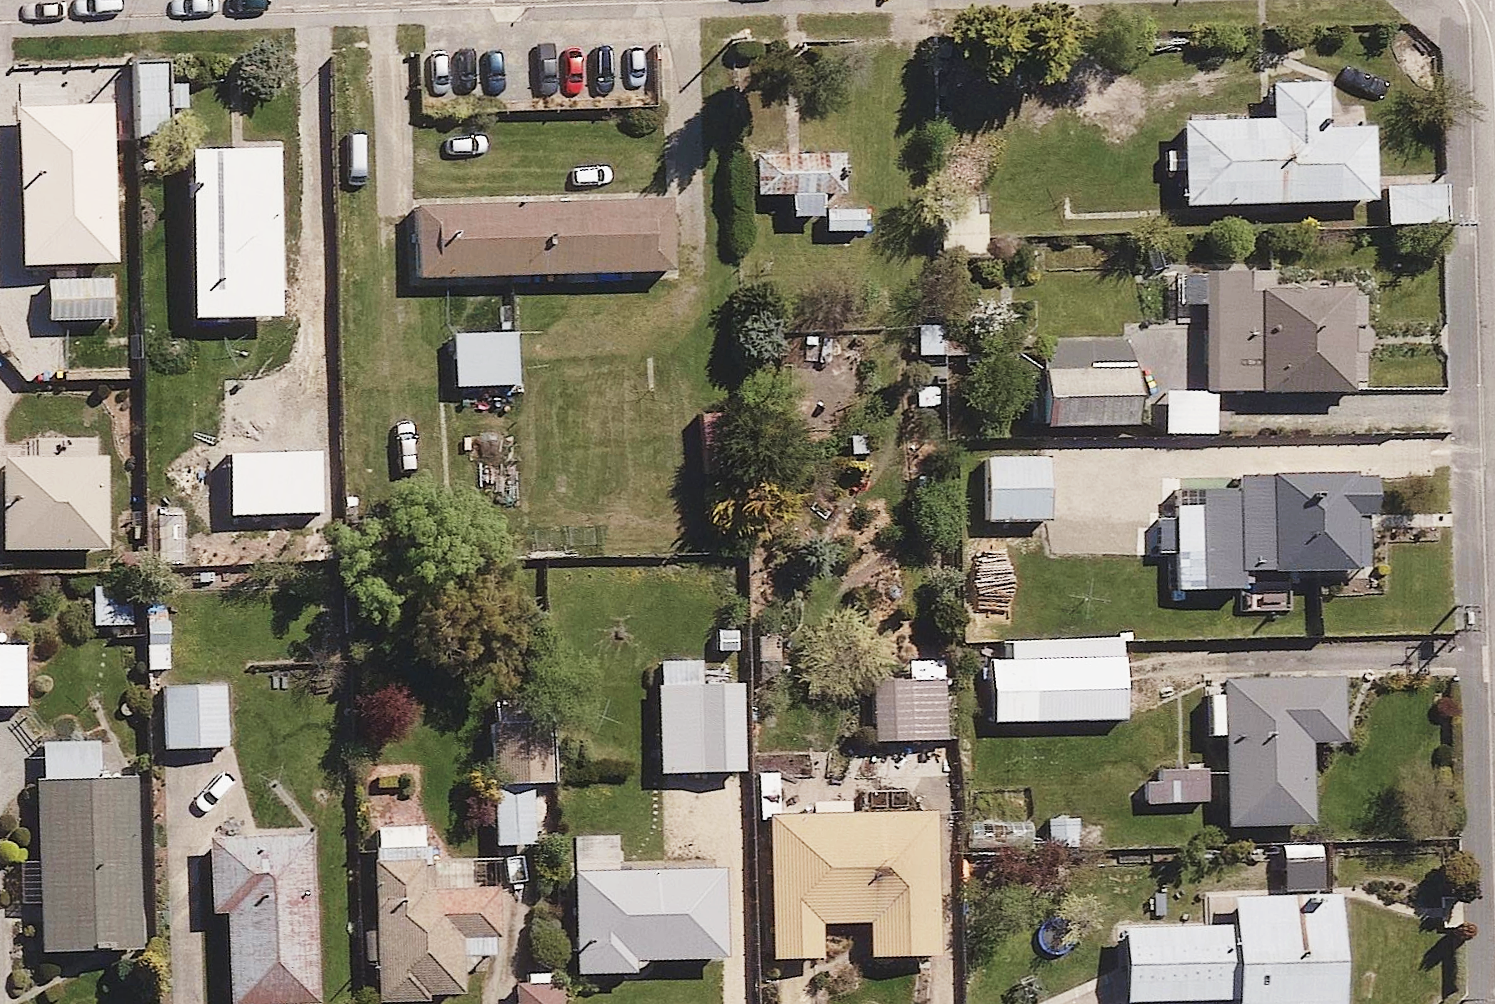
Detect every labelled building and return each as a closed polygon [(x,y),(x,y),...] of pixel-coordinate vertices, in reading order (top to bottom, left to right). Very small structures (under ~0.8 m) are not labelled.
[(169,62),(129,63),(132,139),(172,137),(169,62)] [(1267,121),(1178,123),(1179,150),(1161,151),(1162,174),(1180,174),(1180,203),(1371,198),(1369,125),(1324,126),(1323,87),(1267,88),(1267,121)] [(279,147),(185,152),(194,327),(284,323),(283,293),(334,290),(331,238),(283,240),(279,147)] [(843,150),(750,154),(751,198),(786,196),(787,218),(823,217),(823,233),(864,231),(863,208),(821,210),(821,195),(845,194),(843,150)] [(0,173),(0,252),(21,252),(21,274),(54,274),(53,253),(110,253),(110,234),(141,234),(141,180),(106,181),(106,170),(0,173)] [(1443,179),(1382,180),(1383,224),(1444,223),(1443,179)] [(418,208),(420,278),(672,270),(670,200),(418,208)] [(1204,389),(1161,390),(1162,433),(1213,432),(1212,393),(1352,390),(1352,384),(1362,384),(1360,300),(1345,301),(1345,289),(1333,290),(1333,281),(1309,281),(1309,290),(1292,290),(1292,284),(1267,284),(1267,271),(1201,273),(1204,389)] [(512,333),(450,334),(452,385),(514,383),(512,333)] [(1033,374),(1022,375),(1023,423),(1040,423),(1040,429),(1133,426),(1131,365),(1033,369),(1033,374)] [(1047,456),(980,459),(983,522),(1050,519),(1047,456)] [(1135,526),(1135,535),(1147,535),(1147,553),(1197,552),(1197,573),(1366,569),(1365,515),(1374,515),(1373,476),(1242,479),(1242,503),(1173,504),(1173,510),(1150,510),(1150,526),(1135,526)] [(0,646),(0,715),(18,714),(18,708),(22,708),(21,645),(0,646)] [(1123,656),(987,657),(988,724),(1124,722),(1123,656)] [(700,659),(655,660),(657,774),(739,773),(737,682),(700,682),(700,659)] [(908,679),(871,679),(872,742),(947,741),(946,729),(957,729),(957,695),(944,695),(943,660),(907,661),(908,679)] [(206,688),(163,689),(164,749),(227,748),(226,697),(231,697),(231,683),(206,681),(206,688)] [(1228,736),(1231,824),(1311,821),(1309,741),(1341,740),(1339,681),(1223,685),(1223,694),(1203,694),(1204,737),(1228,736)] [(492,788),(494,845),(533,844),(531,790),(556,790),(554,728),(499,729),(501,788),(492,788)] [(95,737),(39,742),(42,780),(30,781),(44,952),(144,944),(131,778),(99,781),(95,737)] [(1204,774),(1149,775),(1149,803),(1205,802),(1204,774)] [(791,783),(792,813),(764,813),(767,957),(821,956),(821,926),(861,926),(862,954),(934,953),(932,811),(859,812),(859,782),(791,783)] [(367,961),(375,960),(378,1001),(428,998),(428,991),(461,988),(460,973),(476,956),(492,955),(491,936),(498,935),(494,887),(467,888),(465,861),(439,863),(441,891),(431,892),(423,826),(368,830),(375,932),(365,932),(367,961)] [(224,1003),(319,1003),(313,849),(302,850),(302,830),(207,834),(210,916),(221,916),(224,1003)] [(570,901),(572,973),(641,971),(640,960),(719,957),(716,867),(555,872),(556,901),(570,901)] [(1114,928),(1116,1000),(1229,998),(1230,1003),(1339,1003),(1336,894),(1224,897),(1225,925),(1114,928)] [(515,973),(517,1003),(557,1003),(555,971),(515,973)]
